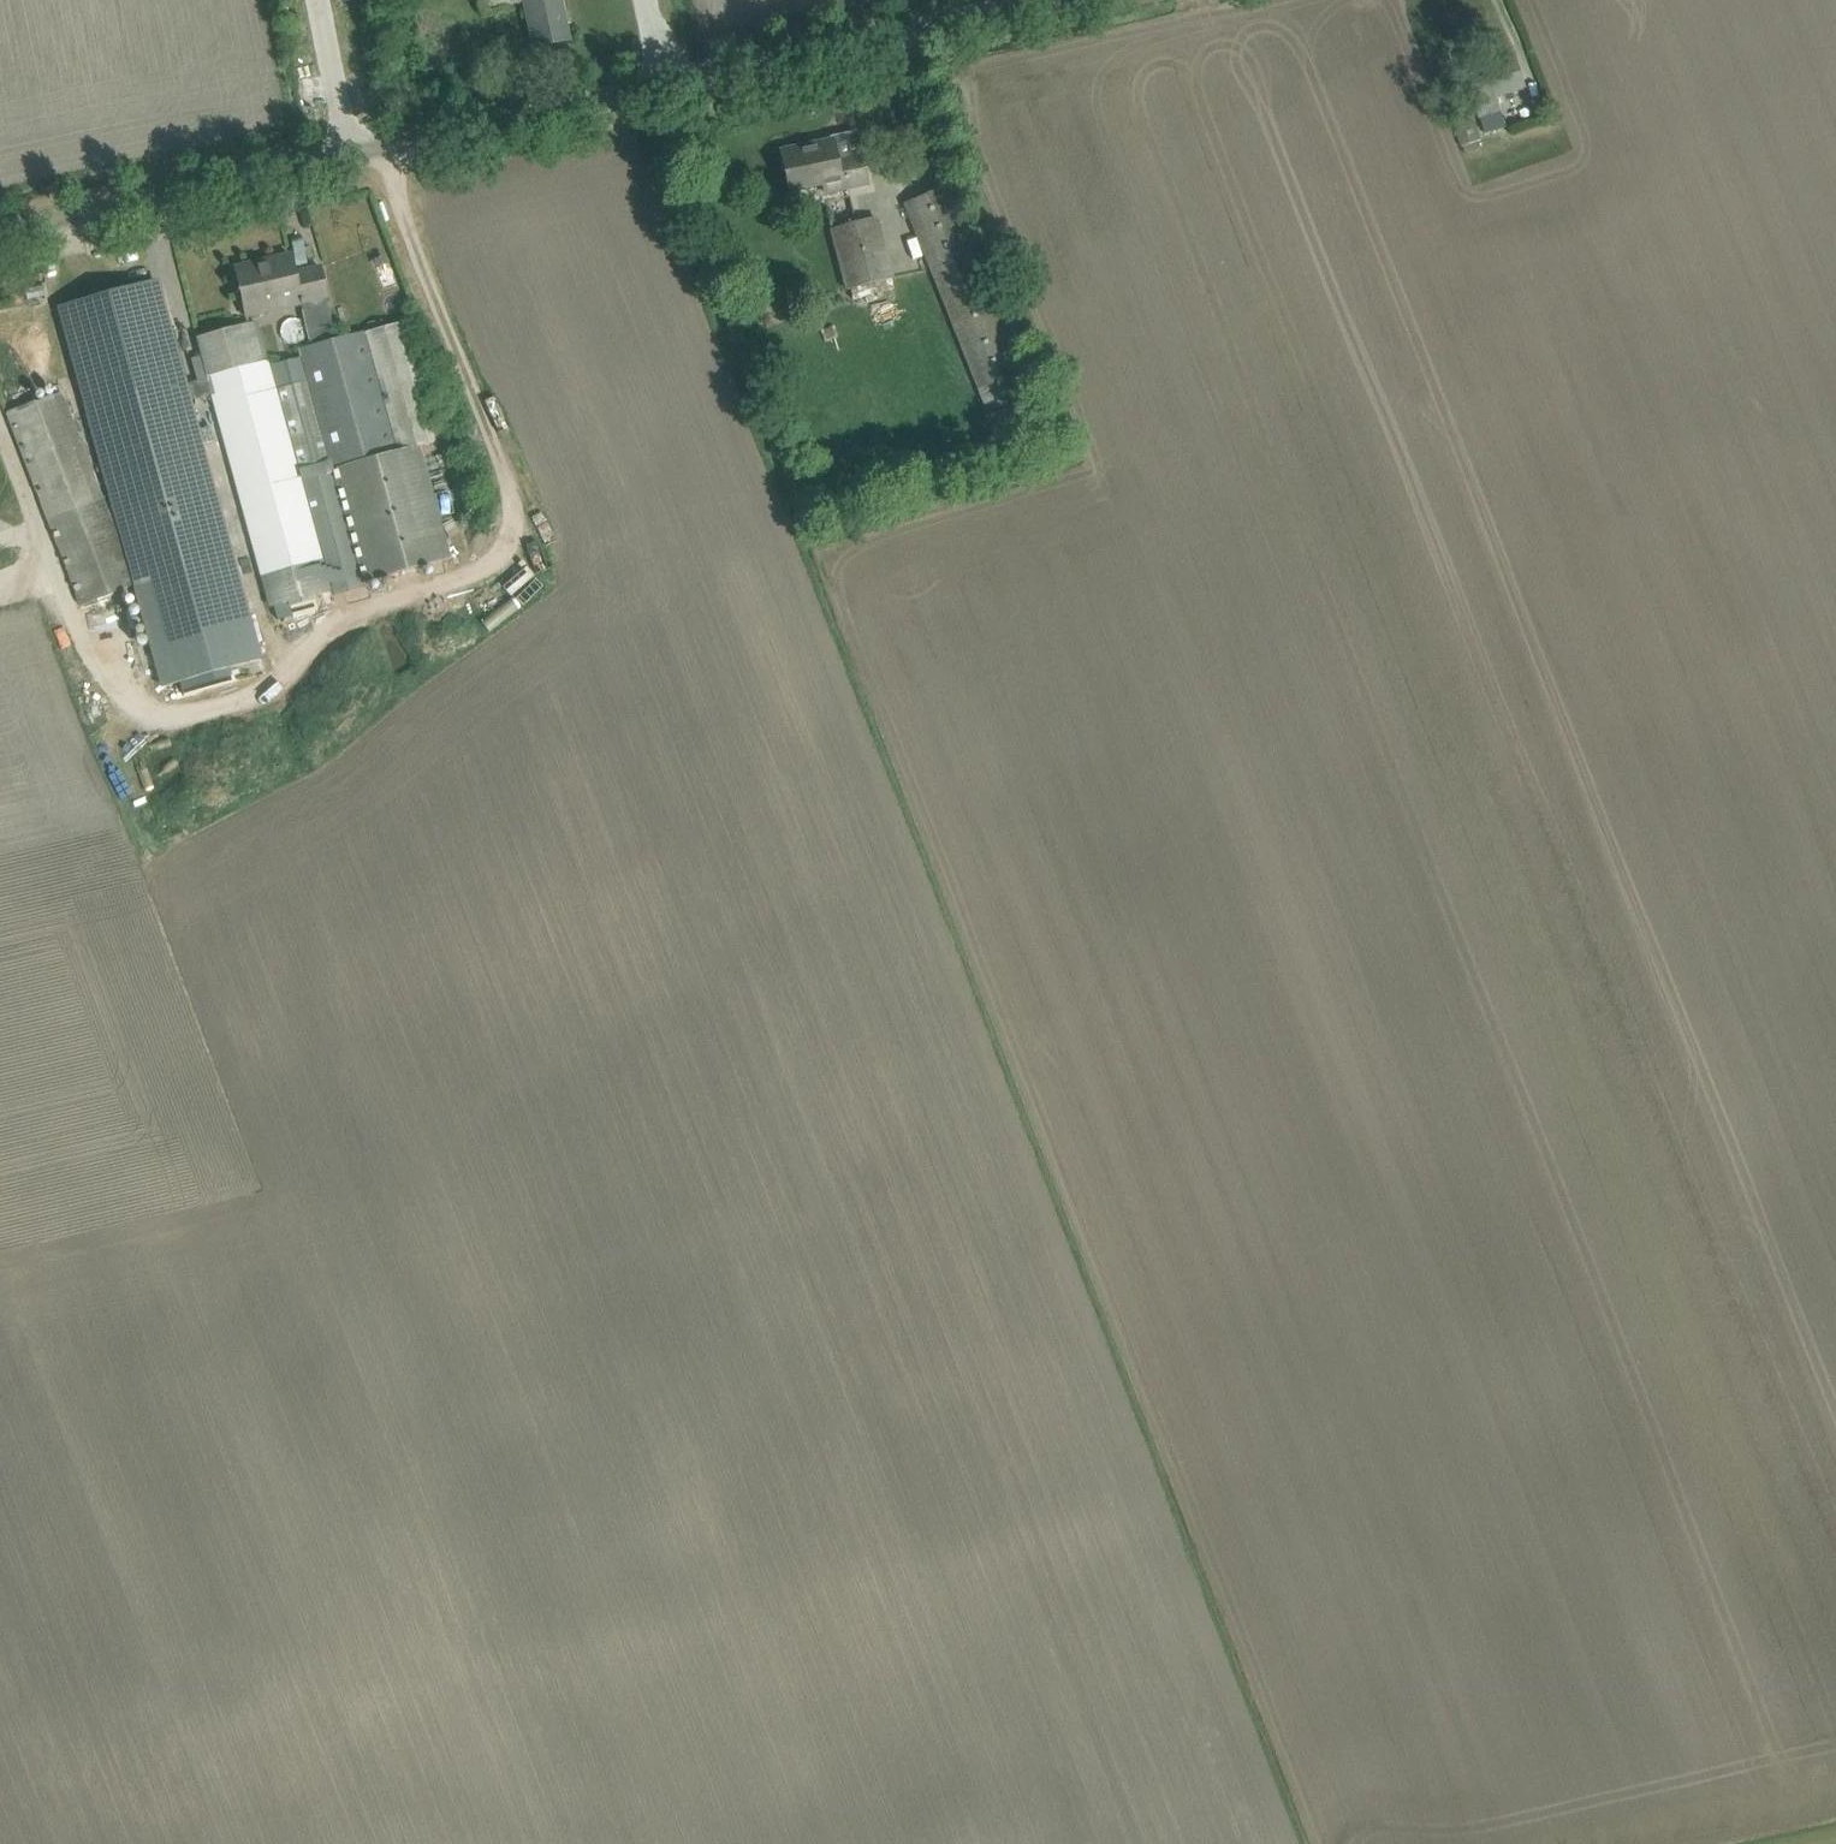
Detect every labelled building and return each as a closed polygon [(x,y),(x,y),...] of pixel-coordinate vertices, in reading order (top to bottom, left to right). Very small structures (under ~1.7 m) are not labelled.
[(530,23),(535,47),(568,40),(560,0),(521,0),(521,2),(526,1),(530,23)] [(1466,73),(1473,96),(1486,132),(1506,126),(1497,97),(1526,88),(1524,80),(1517,57),(1466,73)] [(1472,118),(1454,123),(1461,146),(1479,141),(1472,118)] [(867,184),(867,179),(862,155),(837,160),(833,140),(781,151),(786,175),(789,191),(823,184),(824,193),(867,184)] [(904,203),(913,226),(985,405),(1030,387),(958,208),(949,186),(904,203)] [(833,230),(848,290),(892,280),(878,219),(833,230)] [(248,316),(302,304),(310,345),(335,341),(324,299),(327,298),(320,267),(295,273),(291,255),(267,260),(268,263),(238,270),(237,267),(235,267),(241,291),(248,316)] [(153,282),(56,310),(84,407),(120,529),(137,588),(164,682),(262,655),(234,559),(217,501),(188,404),(214,396),(263,577),(271,607),(274,607),(278,621),(295,616),(291,602),(449,559),(417,446),(434,441),(400,322),(363,333),(335,341),(310,345),(298,348),(300,358),(269,367),(267,359),(257,320),(249,323),(197,337),(209,379),(183,387),(181,379),(160,307),(153,284),(153,282)] [(8,413),(81,605),(135,585),(62,393),(8,413)]
